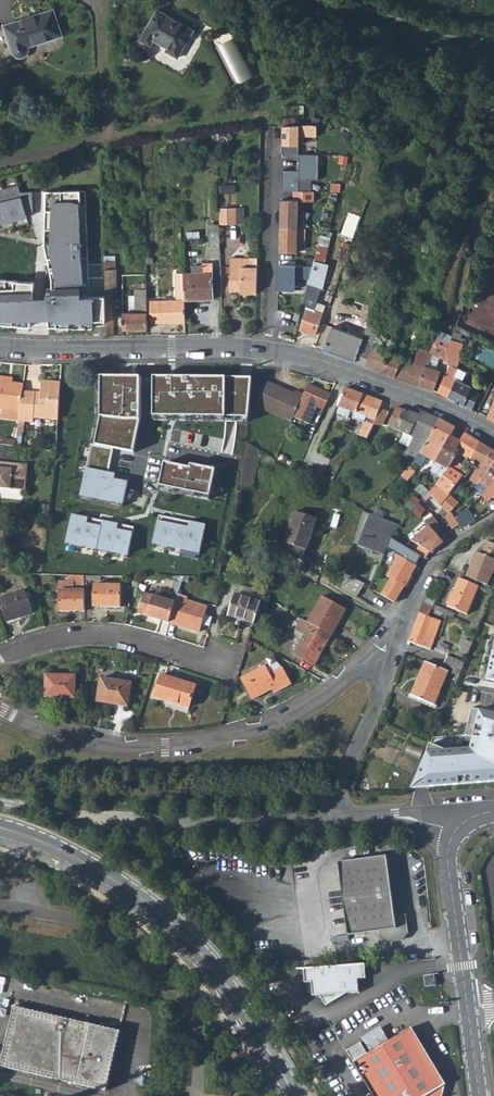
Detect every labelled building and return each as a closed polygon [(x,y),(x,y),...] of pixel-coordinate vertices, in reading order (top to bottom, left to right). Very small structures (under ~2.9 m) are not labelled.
[(50,10),(2,27),(11,53),(12,55),(13,57),(15,57),(18,57),(21,57),(23,56),(25,54),(26,52),(26,49),(26,47),(59,36),(50,10)] [(191,31),(154,10),(136,40),(147,45),(150,39),(165,46),(162,51),(175,58),(191,31)] [(236,35),(216,45),(236,85),(255,75),(236,35)] [(319,130),(287,129),(286,155),(301,156),(302,139),(319,139),(319,130)] [(322,156),(302,155),(301,172),(285,171),(284,191),(296,192),(301,192),(301,180),(321,181),(322,156)] [(0,190),(0,226),(27,220),(27,215),(34,214),(33,194),(21,195),(18,185),(0,190)] [(45,193),(46,246),(53,275),(54,289),(48,289),(49,299),(34,300),(36,284),(0,280),(0,326),(31,329),(32,321),(49,319),(49,328),(95,326),(94,321),(107,321),(107,279),(89,279),(86,192),(45,193)] [(316,192),(301,192),(296,192),(296,202),(283,201),(282,229),(300,229),(301,203),(316,203),(316,192)] [(237,207),(221,207),(221,223),(238,223),(237,207)] [(300,229),(282,229),(281,253),(299,254),(299,240),(307,240),(308,229),(300,229)] [(212,252),(221,252),(221,233),(212,233),(212,252)] [(316,261),(325,263),(332,239),(329,238),(323,236),(316,261)] [(118,258),(107,258),(107,269),(118,269),(118,258)] [(248,295),(257,296),(259,268),(250,267),(251,259),(232,258),(232,266),(230,291),(241,292),(248,292),(248,295)] [(189,274),(186,274),(186,275),(185,301),(213,301),(213,265),(204,265),(204,274),(200,274),(200,269),(189,269),(189,274)] [(314,268),(280,266),(280,291),(296,292),(296,282),(299,280),(311,280),(314,268)] [(118,269),(107,269),(107,279),(107,295),(107,321),(107,326),(107,337),(113,337),(115,295),(119,295),(118,269)] [(152,324),(185,322),(185,301),(186,275),(179,276),(178,287),(177,287),(178,301),(151,302),(152,324)] [(148,331),(148,289),(155,289),(154,276),(147,276),(148,287),(133,286),(133,293),(138,293),(138,314),(124,314),(124,331),(148,331)] [(322,290),(310,285),(304,309),(306,310),(299,331),(315,336),(323,315),(315,312),(317,304),(322,290)] [(326,307),(317,304),(315,312),(323,315),(326,307)] [(376,345),(379,337),(382,330),(377,328),(369,324),(364,338),(332,327),(323,351),(366,367),(376,345)] [(421,345),(434,351),(442,333),(427,328),(421,345)] [(462,335),(455,332),(453,337),(452,339),(461,344),(463,339),(461,338),(462,335)] [(382,348),(376,345),(366,367),(380,372),(395,340),(396,337),(389,333),(382,348)] [(453,337),(442,333),(434,351),(433,353),(431,358),(439,362),(436,369),(441,372),(434,392),(437,393),(449,362),(449,346),(452,339),(453,337)] [(461,344),(452,339),(449,346),(449,362),(437,393),(472,411),(480,395),(471,391),(472,388),(462,383),(454,379),(459,369),(458,368),(460,358),(458,357),(462,344),(461,344)] [(405,345),(395,340),(380,372),(419,386),(428,366),(416,362),(401,357),(405,345)] [(433,353),(421,349),(416,362),(428,366),(428,365),(431,358),(433,353)] [(439,362),(431,358),(428,365),(436,369),(439,362)] [(436,369),(428,365),(428,366),(419,386),(434,392),(441,372),(436,369)] [(467,373),(459,369),(454,379),(462,383),(467,373)] [(101,415),(95,441),(134,449),(140,416),(139,374),(100,373),(101,415)] [(251,376),(153,374),(153,413),(248,415),(251,376)] [(44,379),(42,391),(41,397),(36,397),(37,391),(25,389),(22,412),(21,419),(35,421),(36,416),(60,419),(62,381),(44,379)] [(22,412),(25,389),(25,385),(14,384),(0,382),(0,410),(22,412)] [(258,411),(293,424),(304,396),(296,392),(294,396),(265,385),(258,403),(258,411)] [(304,396),(295,418),(311,425),(318,407),(325,410),(331,393),(308,385),(304,396)] [(361,395),(346,389),(338,408),(340,408),(351,413),(356,414),(357,414),(367,417),(359,436),(367,439),(383,403),(375,400),(361,395)] [(390,411),(381,407),(373,425),(375,426),(375,425),(383,425),(384,425),(390,411)] [(349,419),(351,413),(340,408),(337,415),(349,419)] [(388,427),(404,433),(401,442),(410,445),(407,452),(417,456),(439,420),(421,412),(419,416),(397,408),(388,427)] [(431,459),(438,465),(449,449),(448,447),(452,438),(456,429),(439,420),(417,456),(412,466),(409,466),(402,474),(408,480),(416,470),(415,469),(423,460),(422,459),(426,454),(431,459)] [(383,425),(375,425),(375,426),(372,432),(367,444),(374,447),(383,425)] [(481,444),(467,436),(463,444),(459,453),(460,455),(456,460),(464,467),(469,459),(472,460),(481,444)] [(463,444),(452,438),(448,447),(449,449),(438,465),(447,472),(456,460),(460,455),(459,453),(463,444)] [(480,481),(493,465),(493,452),(481,444),(472,460),(481,464),(474,477),(480,481)] [(255,459),(257,451),(244,447),(237,485),(249,487),(255,459)] [(270,463),(272,456),(257,451),(255,459),(270,463)] [(427,463),(431,459),(426,454),(422,459),(423,460),(427,463)] [(210,494),(215,467),(191,462),(190,465),(164,460),(159,484),(210,494)] [(460,473),(464,467),(456,460),(447,472),(431,492),(429,494),(440,504),(463,475),(460,473)] [(28,491),(30,465),(0,462),(0,488),(28,491)] [(483,497),(493,486),(493,465),(480,481),(483,484),(478,491),(483,497)] [(123,503),(127,480),(114,478),(115,473),(86,466),(80,495),(123,503)] [(431,492),(421,484),(416,489),(424,497),(425,499),(427,496),(429,494),(431,492)] [(493,499),(493,486),(483,497),(489,502),(493,498),(493,499)] [(440,507),(449,514),(459,503),(450,495),(440,507)] [(398,516),(405,521),(421,501),(414,496),(398,516)] [(459,503),(449,514),(445,518),(449,523),(452,528),(459,524),(455,518),(458,516),(471,506),(466,500),(462,503),(461,501),(459,503)] [(467,518),(471,525),(488,515),(483,507),(467,518)] [(315,518),(294,512),(282,552),(304,558),(315,518)] [(128,554),(133,526),(71,513),(65,543),(128,554)] [(205,524),(159,514),(152,543),(199,551),(205,524)] [(421,547),(417,555),(428,561),(433,553),(433,554),(445,542),(438,534),(443,529),(431,515),(424,522),(428,527),(412,543),(421,547)] [(362,519),(355,546),(384,556),(387,550),(390,540),(399,529),(362,519)] [(392,541),(390,540),(387,550),(399,557),(388,579),(392,581),(384,595),(398,603),(420,567),(411,562),(415,554),(405,549),(392,541)] [(467,577),(489,586),(493,573),(493,544),(489,542),(483,555),(478,553),(467,577)] [(60,611),(85,611),(85,582),(85,578),(68,577),(69,582),(60,582),(60,611)] [(209,579),(202,577),(200,584),(207,586),(209,579)] [(358,578),(350,591),(362,597),(369,585),(358,578)] [(478,587),(459,578),(448,606),(467,614),(478,587)] [(121,586),(96,586),(95,608),(121,609),(121,586)] [(437,596),(428,591),(423,604),(433,608),(437,596)] [(145,592),(141,602),(151,605),(155,595),(145,592)] [(8,625),(33,615),(25,593),(0,603),(0,605),(2,609),(8,625)] [(230,614),(256,622),(263,601),(236,593),(230,614)] [(138,612),(170,621),(176,602),(155,595),(151,605),(141,602),(138,612)] [(326,595),(310,621),(334,634),(349,608),(326,595)] [(206,606),(178,597),(176,602),(170,621),(198,630),(206,606)] [(430,616),(433,608),(423,604),(415,625),(409,641),(429,650),(442,622),(430,616)] [(316,664),(334,634),(310,621),(304,618),(298,629),(306,633),(295,652),(316,664)] [(465,655),(469,656),(474,643),(466,640),(462,650),(466,652),(465,655)] [(448,656),(446,664),(463,670),(466,662),(448,656)] [(449,671),(460,676),(463,670),(446,664),(444,668),(429,662),(413,695),(435,704),(449,671)] [(268,665),(244,678),(254,699),(275,689),(277,692),(295,682),(287,668),(279,664),(270,668),(268,665)] [(198,684),(164,674),(157,695),(191,705),(198,684)] [(77,675),(47,675),(46,698),(77,698),(77,675)] [(129,690),(98,685),(94,708),(125,714),(129,690)] [(433,736),(412,787),(493,781),(493,711),(473,706),(465,734),(433,736)] [(392,918),(386,857),(337,861),(344,935),(376,932),(376,935),(405,933),(404,922),(398,917),(392,918)] [(384,943),(399,941),(405,933),(376,935),(376,937),(384,943)] [(367,978),(366,963),(305,968),(305,983),(312,983),(313,996),(320,995),(326,1006),(347,994),(359,992),(358,978),(367,978)] [(425,988),(436,986),(435,975),(424,977),(425,988)] [(0,1064),(0,1066),(105,1090),(118,1031),(13,1007),(0,1064)] [(448,1095),(442,1086),(444,1084),(409,1027),(352,1063),(372,1095),(448,1095)]
